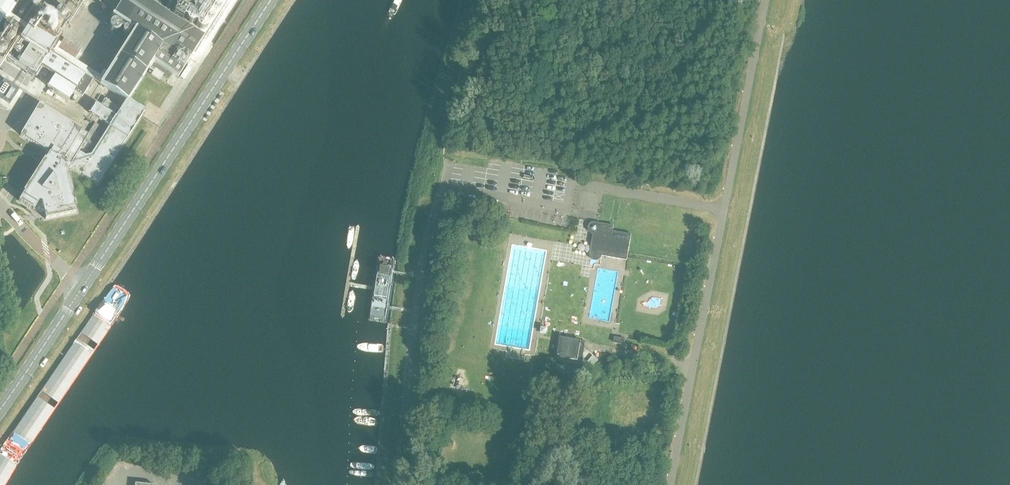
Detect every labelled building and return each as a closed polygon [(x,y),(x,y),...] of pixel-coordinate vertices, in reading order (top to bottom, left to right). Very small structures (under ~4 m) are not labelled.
[(3,30),(18,3),(13,0),(0,0),(0,29),(3,30)] [(172,0),(123,0),(113,15),(113,14),(112,16),(134,31),(99,84),(106,87),(90,113),(110,126),(92,154),(85,156),(78,152),(88,135),(39,105),(20,135),(49,153),(45,159),(44,158),(23,191),(24,192),(18,201),(33,210),(34,208),(40,212),(42,212),(45,219),(76,212),(74,202),(75,202),(68,171),(71,167),(98,184),(127,137),(143,113),(145,111),(138,106),(146,94),(161,104),(204,36),(165,12),(172,0)] [(57,73),(50,85),(72,98),(79,86),(57,73)] [(595,255),(627,260),(631,234),(613,231),(614,226),(595,222),(594,225),(593,225),(591,227),(591,229),(592,231),(595,231),(597,230),(597,229),(600,230),(595,255)] [(385,321),(386,321),(396,257),(394,255),(380,253),(377,255),(368,318),(385,321)] [(544,324),(542,331),(549,333),(550,326),(544,324)] [(560,338),(557,357),(582,361),(586,342),(560,338)] [(595,354),(589,359),(593,364),(599,359),(595,354)] [(534,367),(532,378),(543,380),(545,369),(534,367)]
